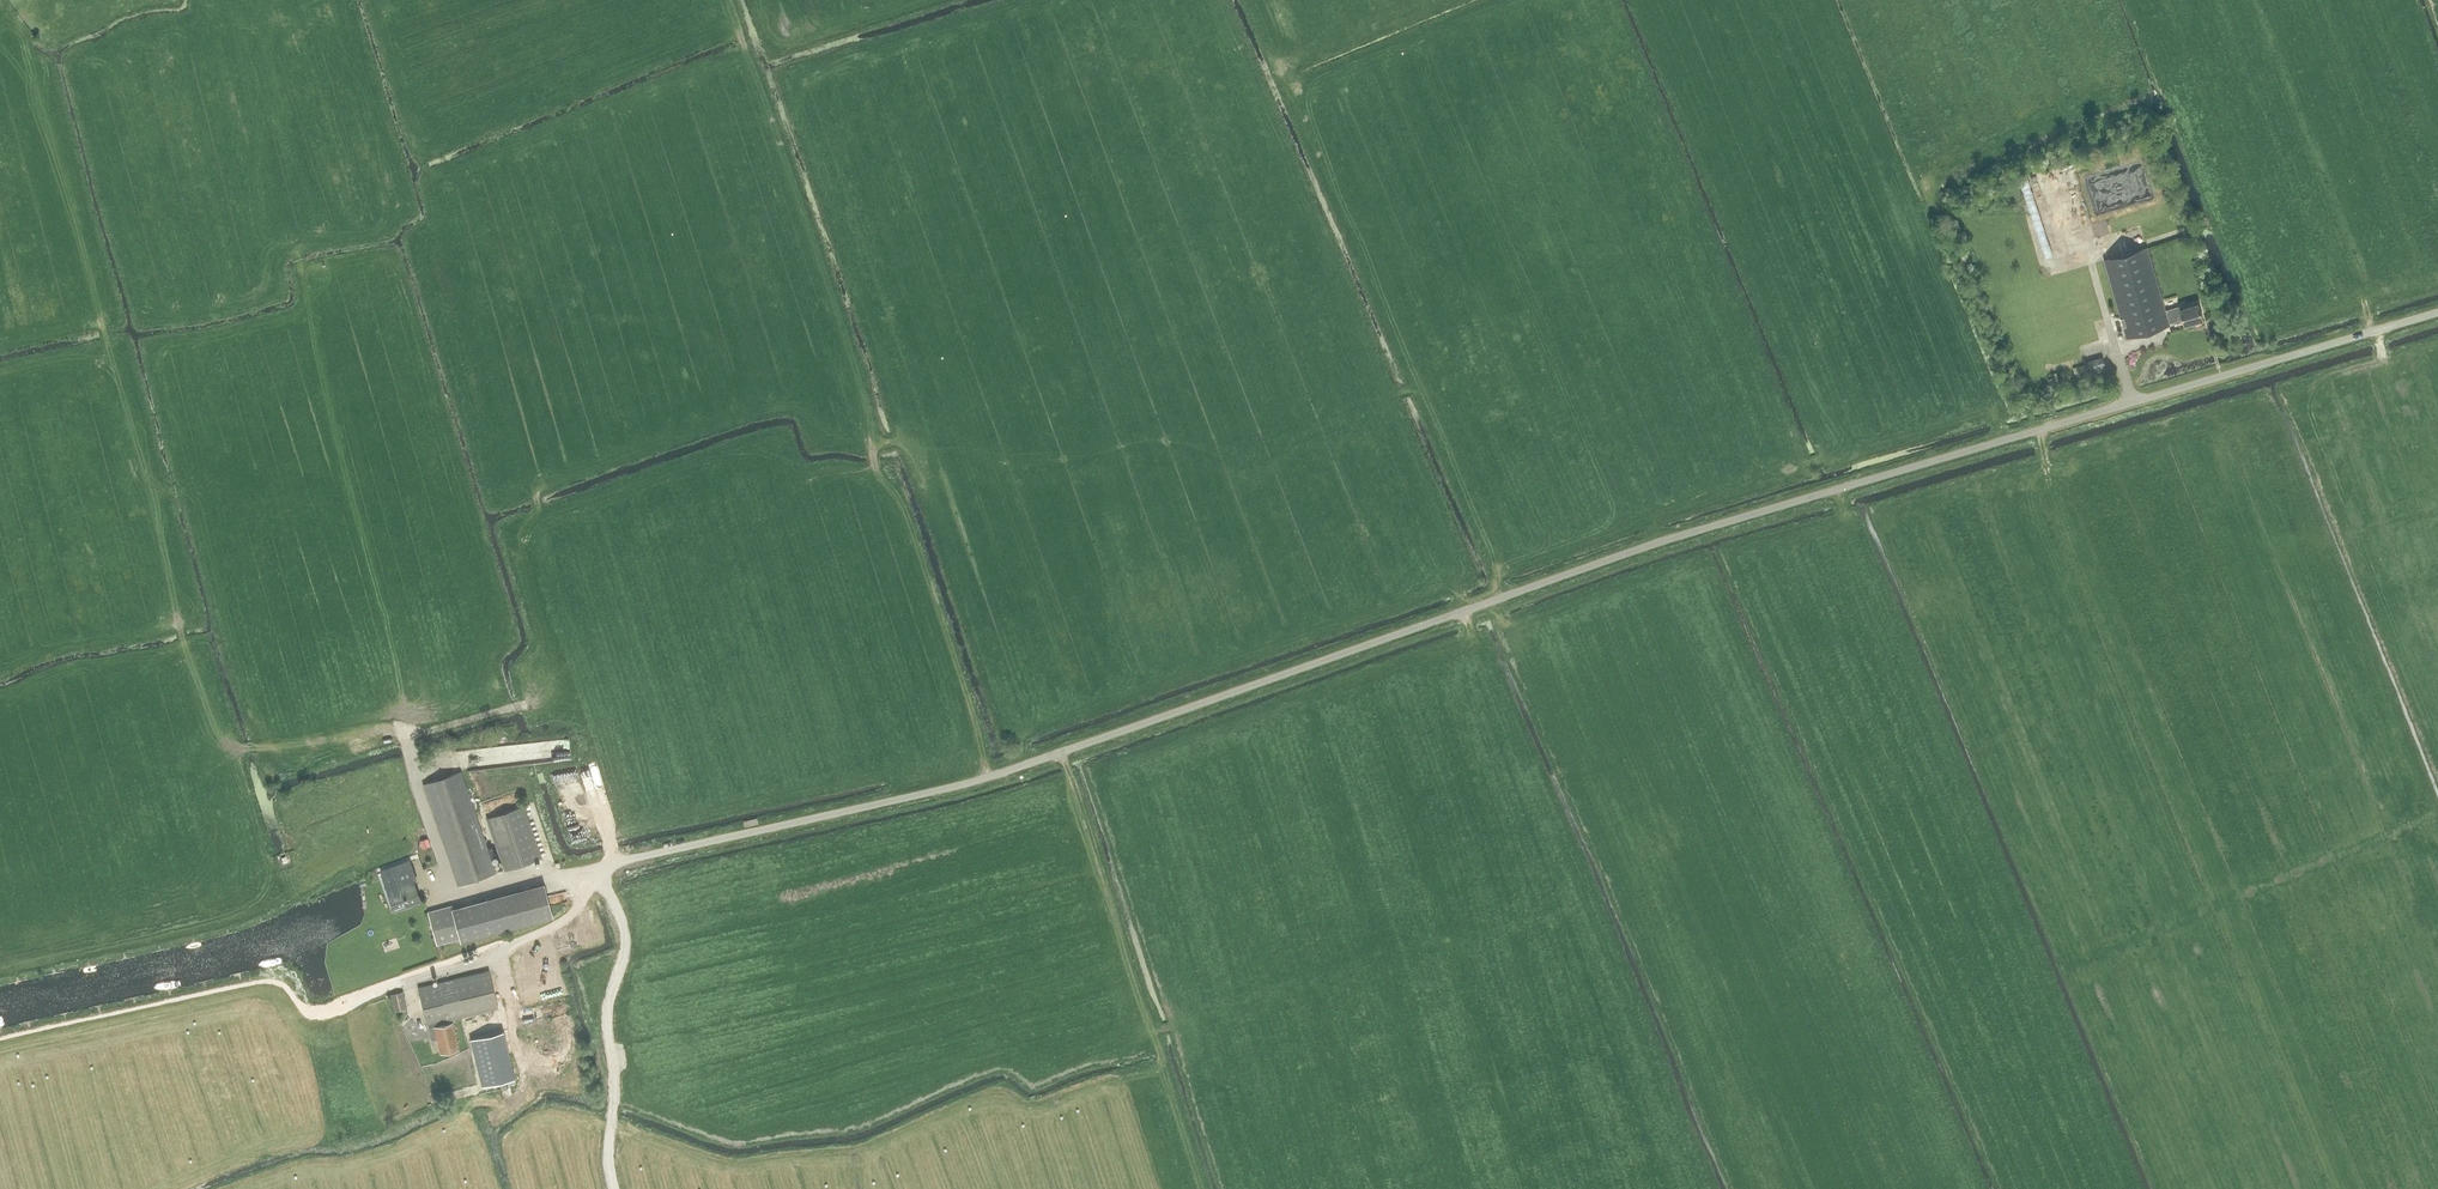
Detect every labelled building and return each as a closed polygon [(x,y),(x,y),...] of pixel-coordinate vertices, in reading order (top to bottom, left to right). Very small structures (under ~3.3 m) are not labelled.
[(2028,173),(2020,175),(2033,216),(2041,213),(2028,173)] [(2201,321),(2203,320),(2199,305),(2184,309),(2183,306),(2166,311),(2148,248),(2105,260),(2127,337),(2170,325),(2169,324),(2183,320),(2185,326),(2195,323),(2196,324),(2201,323),(2201,321)] [(2097,374),(2106,371),(2103,357),(2084,362),(2088,376),(2097,374)] [(599,793),(607,791),(599,767),(591,769),(599,793)] [(459,886),(496,874),(461,771),(423,784),(459,886)] [(542,858),(524,806),(487,819),(505,871),(542,858)] [(430,844),(428,837),(421,839),(423,847),(430,844)] [(411,863),(411,862),(382,872),(387,886),(390,884),(394,896),(391,897),(392,900),(402,897),(402,899),(404,899),(406,906),(420,900),(412,876),(415,875),(410,863),(411,863)] [(558,895),(552,896),(555,911),(561,909),(558,895)] [(510,927),(501,896),(455,910),(453,905),(430,913),(437,944),(462,938),(463,942),(510,927)] [(418,987),(428,1028),(431,1037),(434,1039),(437,1038),(440,1051),(459,1047),(452,1022),(445,1023),(444,1021),(498,1008),(489,970),(418,987)] [(395,1012),(407,1009),(403,992),(391,995),(395,1012)] [(531,1033),(529,1037),(528,1040),(528,1044),(529,1047),(530,1049),(532,1052),(535,1055),(538,1057),(541,1058),(546,1059),(550,1059),(555,1056),(559,1053),(562,1049),(563,1045),(563,1041),(563,1036),(561,1033),(559,1030),(555,1027),(551,1026),(547,1025),(543,1024),(538,1026),(536,1027),(533,1030),(531,1033)] [(481,1035),(470,1038),(482,1085),(514,1077),(513,1070),(502,1030),(481,1035)]
